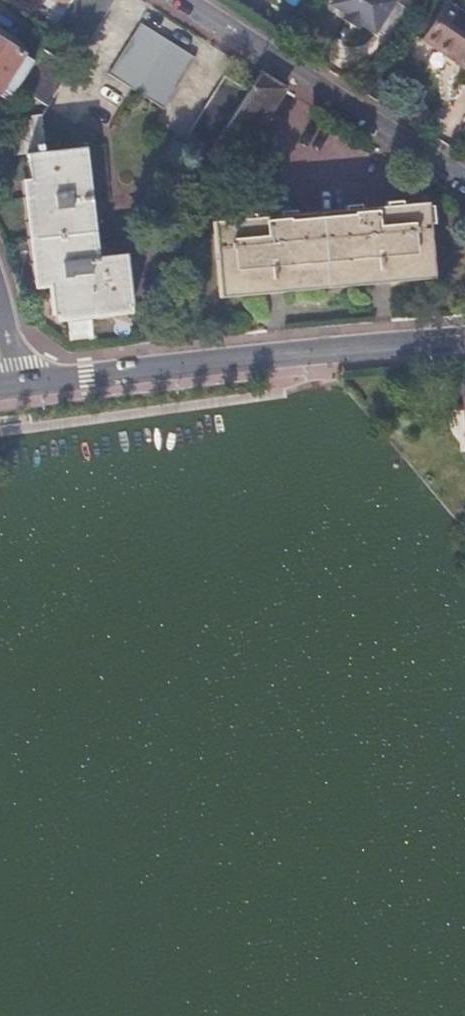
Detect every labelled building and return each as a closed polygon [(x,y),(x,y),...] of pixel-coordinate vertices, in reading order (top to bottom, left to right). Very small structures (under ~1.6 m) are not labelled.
[(41,2),(51,9),(56,2),(65,8),(70,0),(42,0),(41,2)] [(65,8),(51,29),(82,49),(114,0),(70,0),(65,8)] [(343,12),(361,24),(374,33),(377,29),(389,37),(407,8),(395,0),(331,0),(329,3),(343,12)] [(443,2),(419,39),(449,58),(452,53),(464,61),(464,15),(443,2)] [(361,24),(343,12),(340,17),(358,29),(361,24)] [(194,59),(138,23),(105,73),(162,109),(194,59)] [(9,95),(16,84),(31,61),(0,40),(0,91),(1,90),(9,95)] [(31,61),(16,84),(47,105),(71,67),(40,47),(31,61)] [(249,139),(283,87),(260,73),(247,93),(221,135),(227,139),(235,129),(249,139)] [(210,151),(221,135),(247,93),(222,76),(184,133),(210,151)] [(126,253),(99,255),(87,146),(46,150),(41,112),(8,116),(12,153),(25,154),(39,281),(49,281),(53,315),(132,307),(126,253)] [(427,267),(421,201),(218,220),(224,286),(257,283),(258,290),(288,287),(289,280),(364,273),(364,280),(394,278),(393,271),(427,267)]
